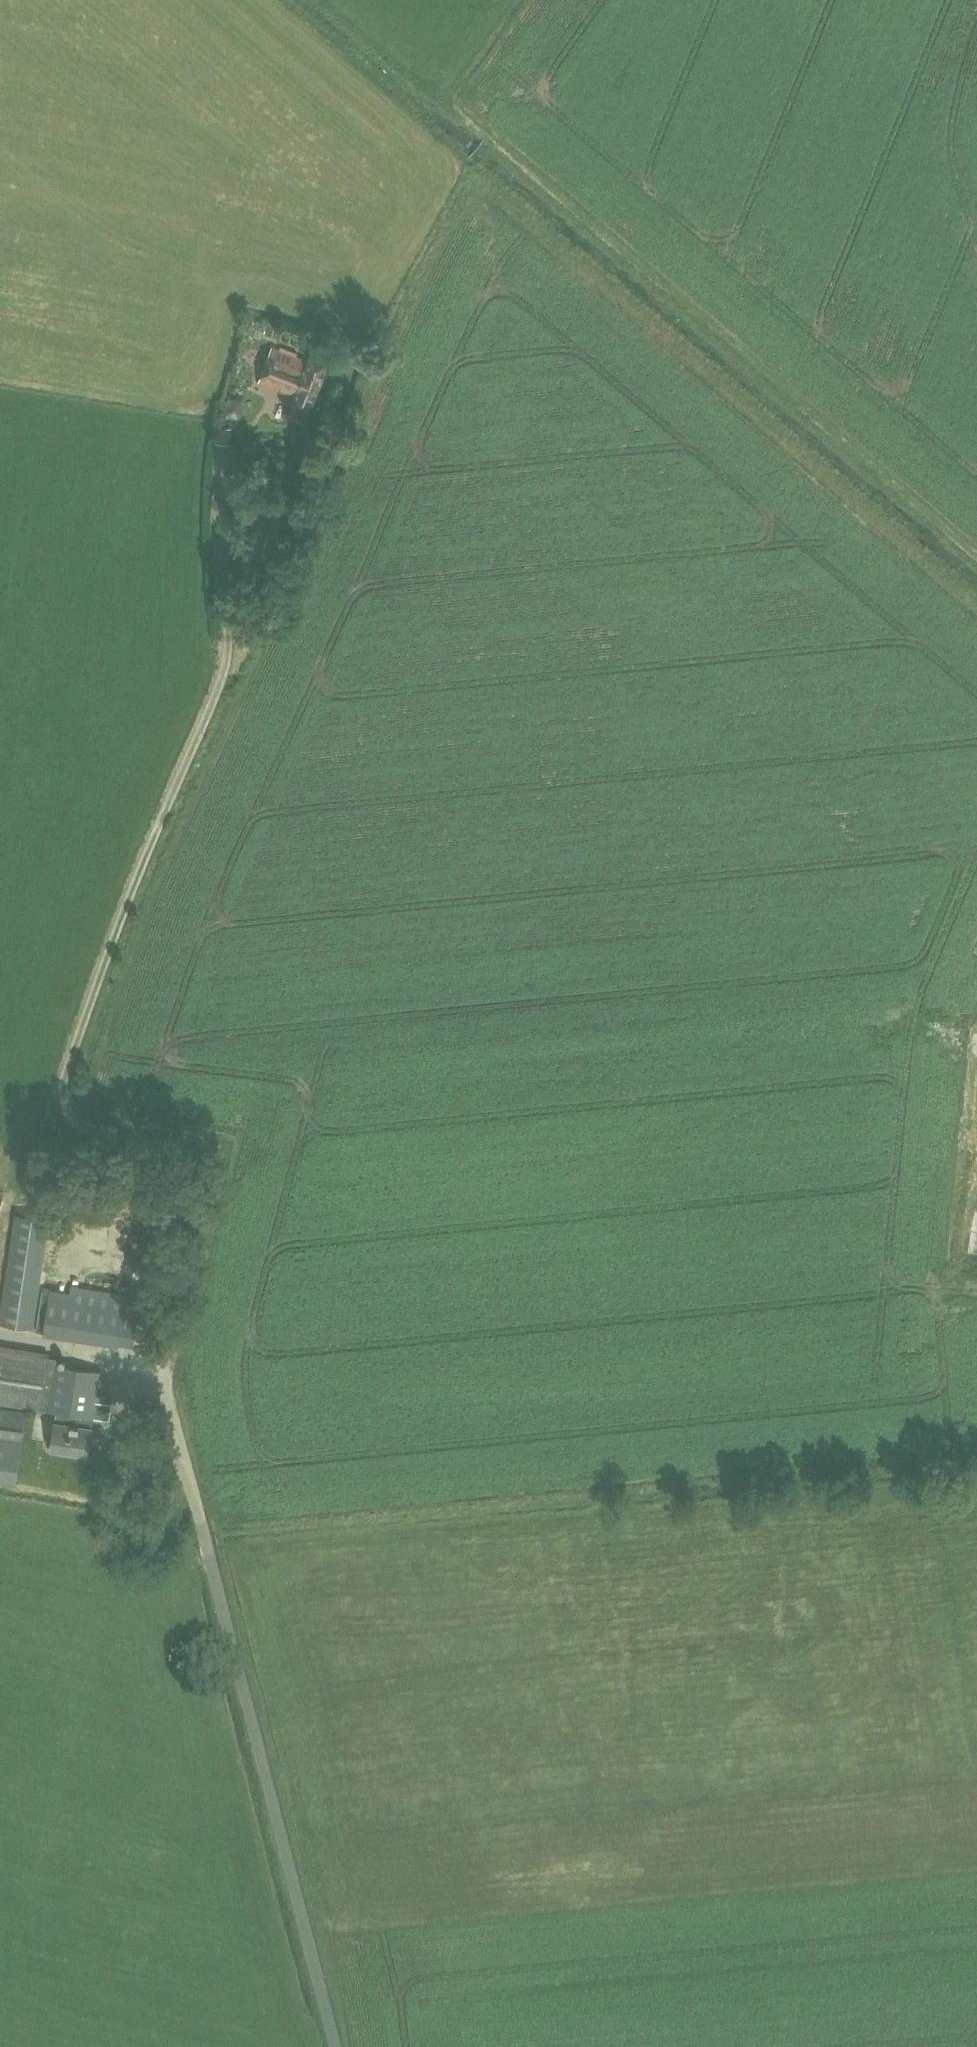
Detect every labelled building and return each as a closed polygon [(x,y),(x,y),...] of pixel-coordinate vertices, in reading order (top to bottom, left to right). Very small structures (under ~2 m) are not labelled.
[(288,416),(306,422),(328,357),(311,352),(308,360),(272,347),(258,382),(295,394),(288,416)] [(219,427),(216,442),(227,444),(230,428),(219,427)] [(10,1164),(9,1154),(0,1154),(0,1165),(10,1164)] [(34,1326),(51,1217),(15,1211),(0,1312),(0,1321),(34,1326)] [(64,1236),(64,1245),(100,1246),(100,1236),(64,1236)] [(84,1274),(85,1259),(58,1258),(57,1273),(84,1274)] [(37,1331),(136,1345),(143,1295),(139,1294),(139,1291),(125,1289),(125,1292),(71,1284),(70,1290),(43,1286),(37,1331)] [(28,1406),(57,1411),(51,1446),(88,1452),(94,1417),(110,1420),(113,1401),(97,1399),(102,1369),(57,1361),(58,1356),(0,1347),(0,1401),(28,1406)] [(0,1404),(0,1477),(16,1479),(27,1408),(0,1404)]
